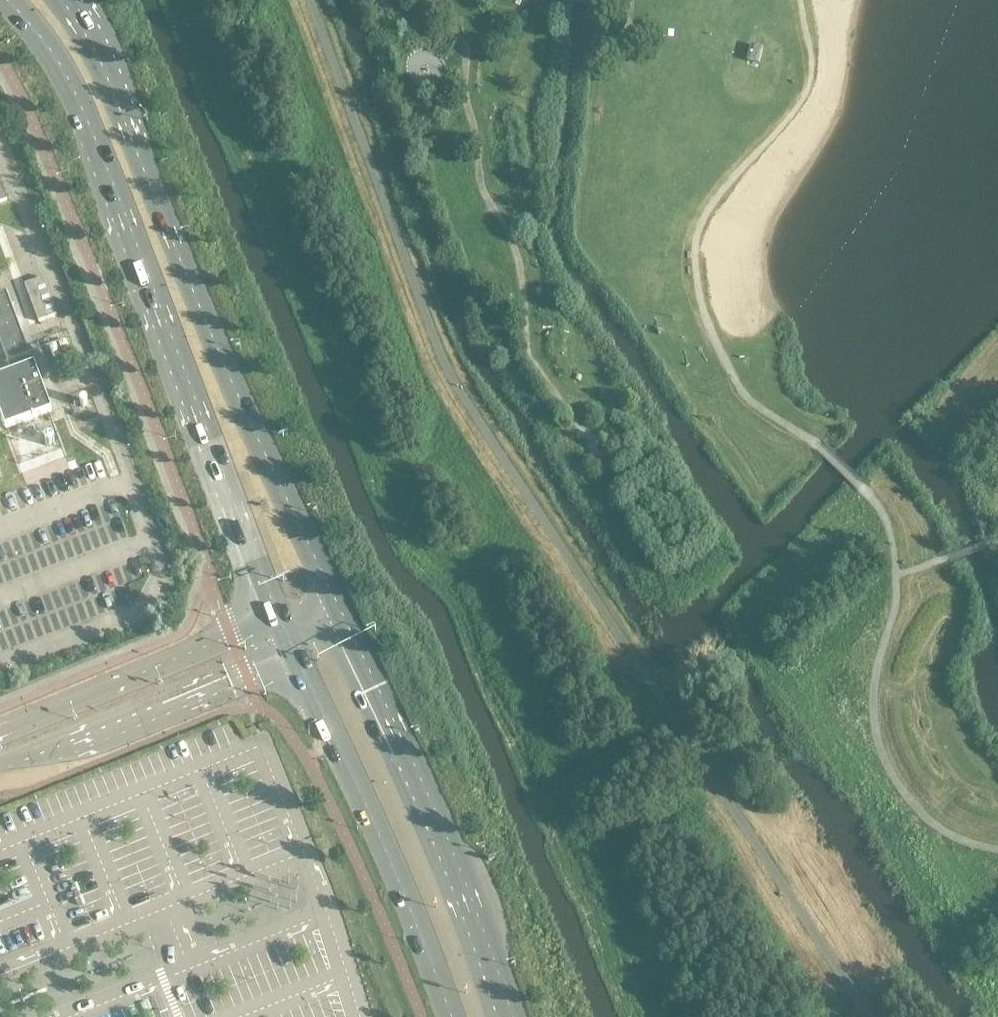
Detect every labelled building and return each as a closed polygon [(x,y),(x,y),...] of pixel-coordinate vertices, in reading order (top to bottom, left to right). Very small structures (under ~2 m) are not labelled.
[(751,46),(746,64),(757,67),(762,48),(751,46)] [(19,156),(15,157),(18,167),(23,166),(19,156)] [(45,280),(27,286),(40,321),(58,316),(45,280)] [(8,362),(30,354),(6,291),(0,293),(0,341),(8,362)] [(5,428),(52,411),(34,364),(0,377),(0,415),(5,428)]
